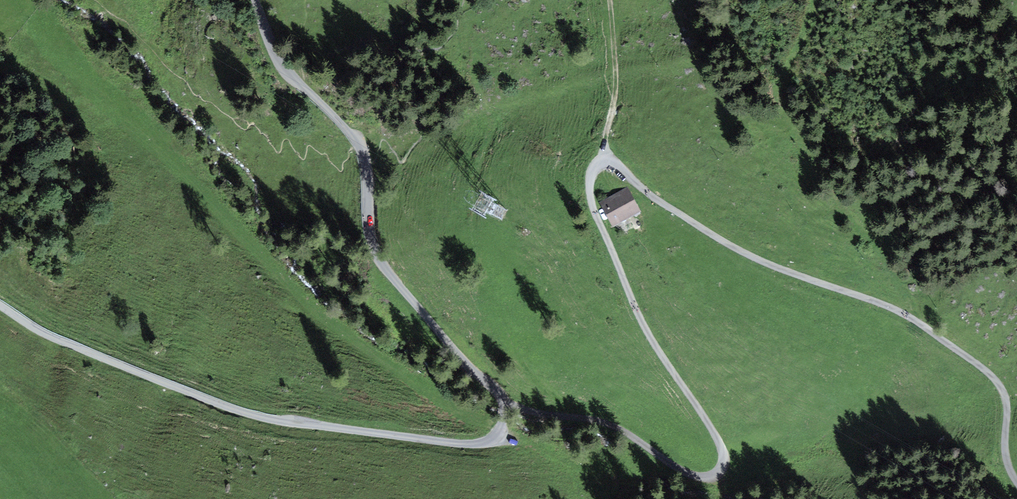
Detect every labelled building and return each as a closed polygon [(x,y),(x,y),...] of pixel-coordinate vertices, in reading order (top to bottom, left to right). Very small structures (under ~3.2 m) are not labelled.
[(628,188),(602,201),(613,223),(639,211),(628,188)]
